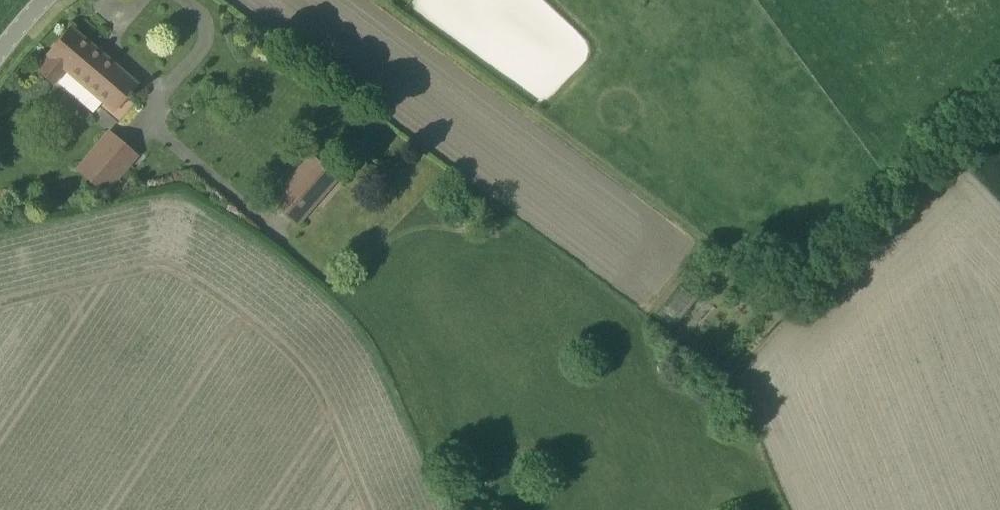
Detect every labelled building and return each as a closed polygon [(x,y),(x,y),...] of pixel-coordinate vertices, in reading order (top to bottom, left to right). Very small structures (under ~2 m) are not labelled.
[(136,83),(69,27),(47,54),(49,56),(36,70),(52,84),(65,69),(113,110),(136,83)] [(104,193),(136,155),(109,132),(77,169),(104,193)] [(292,227),(333,178),(308,158),(268,207),(292,227)]
